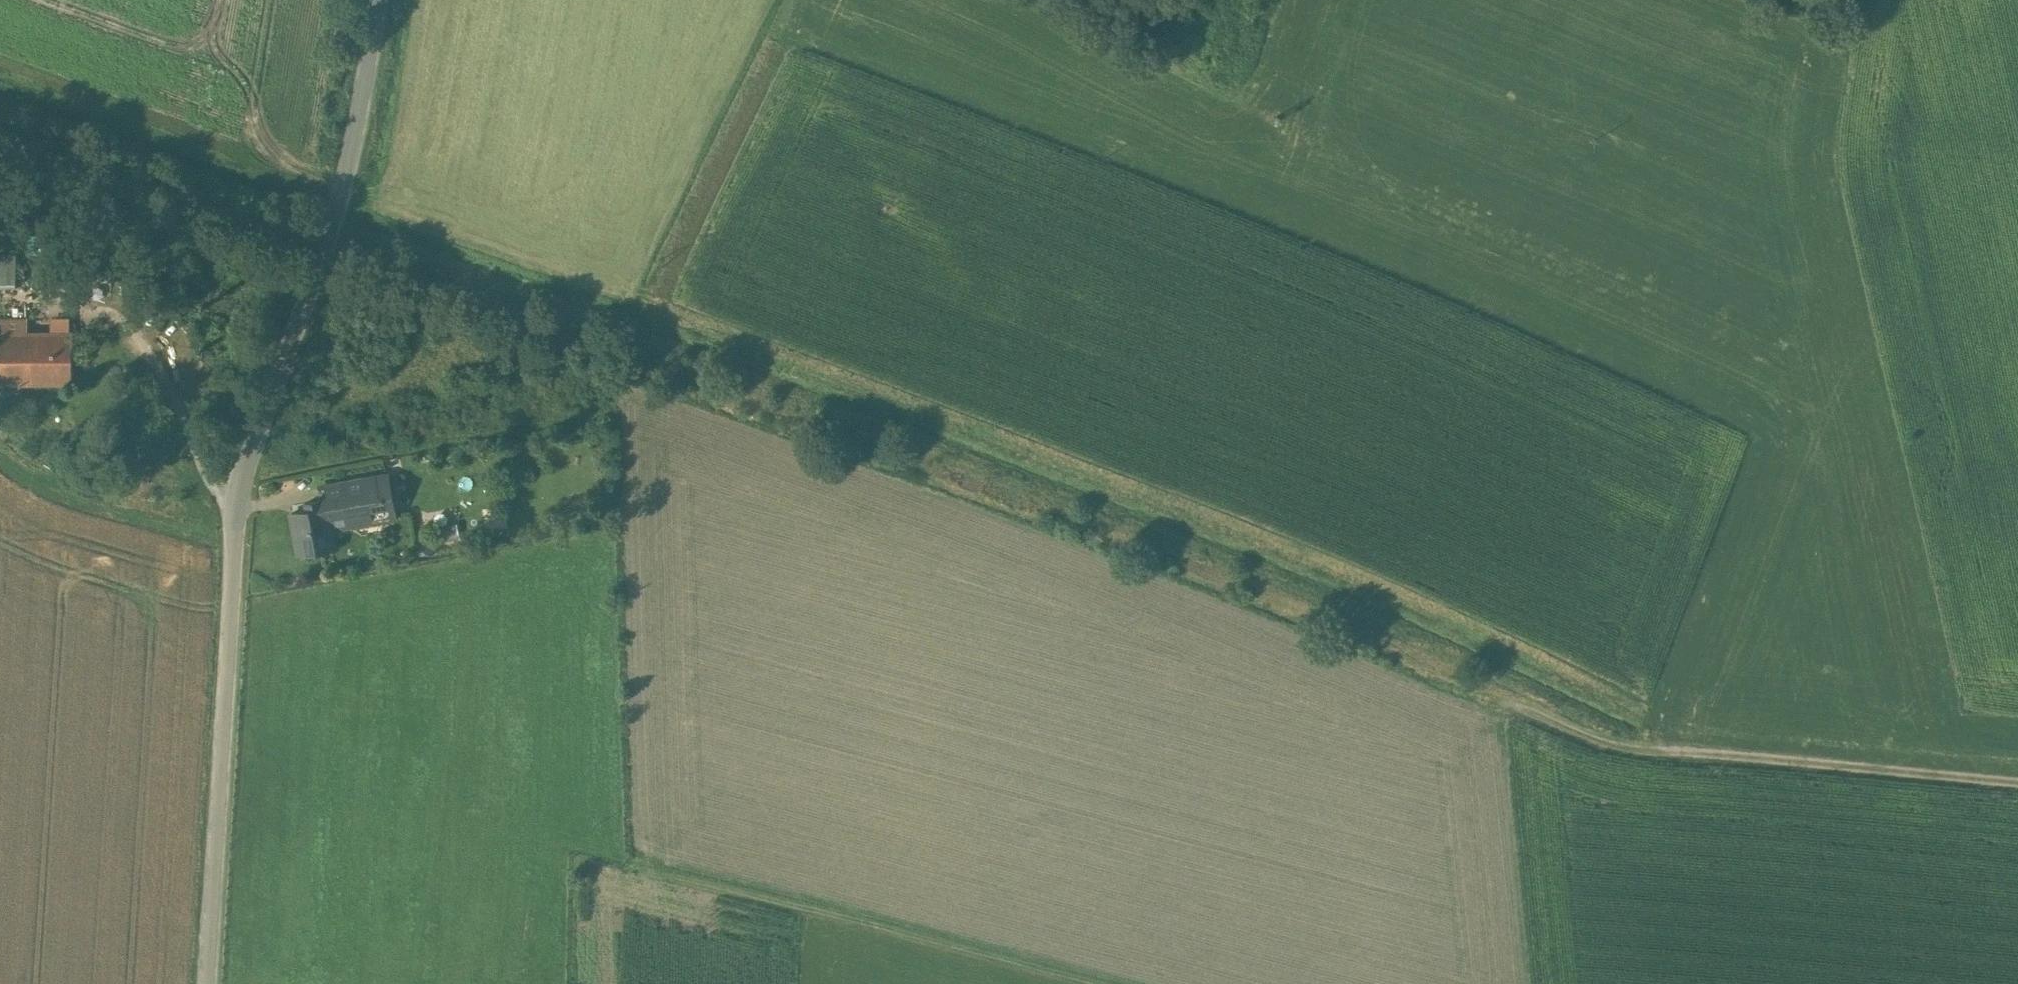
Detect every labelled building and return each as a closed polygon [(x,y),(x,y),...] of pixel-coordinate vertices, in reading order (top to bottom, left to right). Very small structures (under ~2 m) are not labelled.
[(22,253),(5,254),(7,285),(24,284),(22,253)] [(0,321),(0,334),(27,334),(28,321),(0,321)] [(27,334),(0,334),(0,383),(72,383),(73,334),(27,334)] [(342,496),(306,502),(308,510),(292,513),(300,555),(302,555),(302,553),(314,550),(315,552),(336,548),(332,526),(342,524),(346,527),(355,525),(358,521),(357,518),(383,513),(384,517),(387,519),(394,518),(396,515),(389,474),(361,479),(363,493),(342,497),(342,496)] [(361,479),(340,483),(342,496),(342,497),(363,493),(361,479)] [(443,543),(466,537),(462,519),(439,525),(443,543)]
